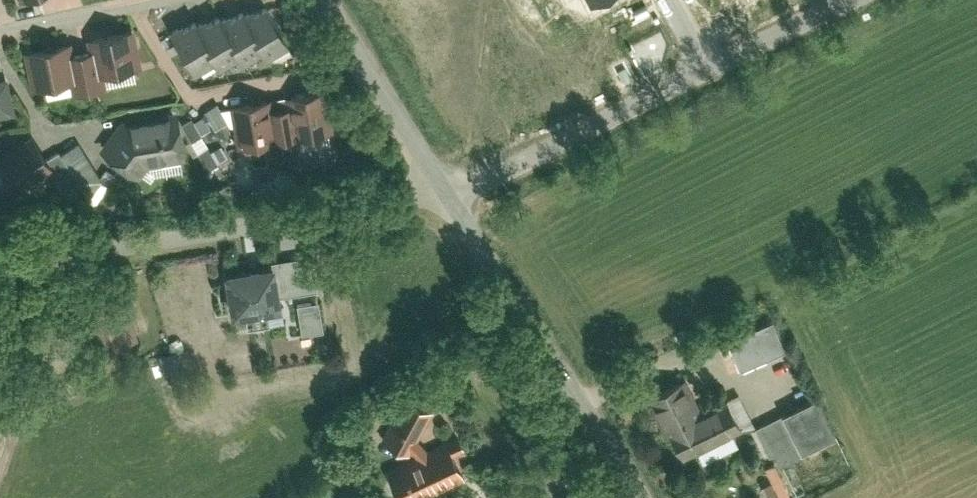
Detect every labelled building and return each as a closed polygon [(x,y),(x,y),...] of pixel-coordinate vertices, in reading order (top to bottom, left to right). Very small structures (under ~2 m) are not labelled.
[(275,3),(253,15),(271,48),(275,55),(298,43),(275,3)] [(249,8),(226,21),(244,53),(249,61),(271,48),(253,15),(249,8)] [(222,13),(200,25),(219,59),(222,65),(244,53),(226,21),(222,13)] [(196,19),(174,31),(196,71),(219,59),(200,25),(196,19)] [(135,30),(89,38),(95,74),(141,66),(135,30)] [(73,41),(26,50),(33,89),(80,81),(73,41)] [(330,88),(287,96),(295,140),(337,132),(330,88)] [(277,142),(270,100),(221,109),(224,128),(235,126),(239,149),(277,142)] [(181,112),(124,122),(103,151),(133,172),(137,166),(188,157),(181,112)] [(35,135),(0,156),(0,167),(18,196),(57,171),(35,135)] [(286,311),(280,266),(229,273),(233,296),(236,318),(286,311)] [(302,302),(304,333),(326,331),(324,301),(302,302)] [(774,319),(726,342),(741,374),(789,351),(774,319)] [(681,380),(647,398),(679,459),(745,424),(731,397),(699,413),(681,380)] [(417,452),(438,412),(404,395),(383,435),(417,452)] [(818,396),(755,427),(775,469),(839,438),(818,396)] [(385,467),(399,497),(409,497),(467,472),(452,437),(385,467)]
